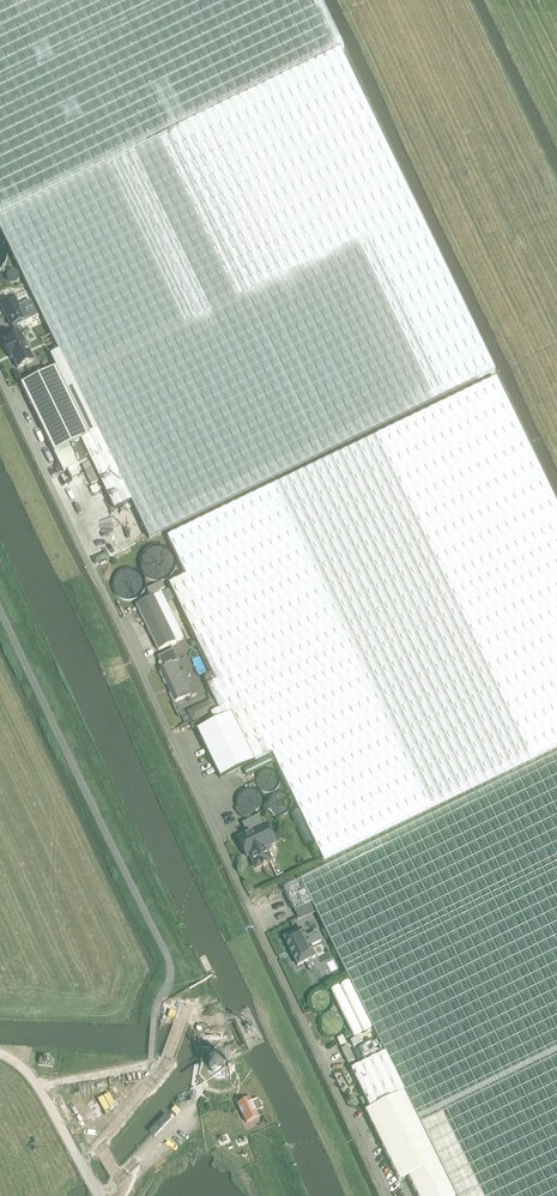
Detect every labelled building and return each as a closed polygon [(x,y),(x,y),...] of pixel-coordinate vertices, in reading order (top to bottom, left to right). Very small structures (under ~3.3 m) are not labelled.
[(230,100),(341,44),(320,0),(0,0),(0,217),(230,100)] [(0,217),(0,229),(59,352),(57,353),(51,357),(56,368),(54,369),(20,386),(56,459),(63,473),(67,471),(72,482),(80,478),(74,467),(87,461),(85,458),(87,457),(99,483),(101,482),(114,511),(131,503),(149,540),(493,369),(428,238),(340,51),(344,50),(341,44),(230,100),(0,217)] [(15,300),(2,307),(12,327),(13,327),(17,335),(4,341),(5,344),(3,345),(10,360),(13,359),(18,369),(34,362),(20,333),(19,334),(15,325),(36,315),(32,305),(20,310),(15,300)] [(494,376),(167,538),(187,577),(169,585),(217,682),(213,684),(225,708),(219,710),(220,711),(211,715),(215,722),(197,731),(221,779),(272,754),(324,861),(556,749),(556,505),(494,376)] [(89,462),(82,466),(84,471),(91,468),(89,462)] [(92,470),(85,473),(91,485),(98,482),(92,470)] [(97,485),(90,489),(93,494),(100,491),(97,485)] [(116,516),(116,517),(116,518),(117,519),(117,521),(118,522),(119,523),(120,524),(122,525),(123,525),(125,526),(126,526),(128,525),(129,525),(131,524),(132,523),(133,522),(134,520),(134,519),(134,517),(134,516),(134,514),(134,513),(133,511),(132,510),(131,509),(130,508),(128,508),(127,507),(125,507),(124,507),(122,507),(121,508),(119,509),(118,510),(117,511),(117,513),(116,514),(116,516)] [(127,533),(127,534),(128,535),(128,537),(129,538),(130,538),(131,539),(132,540),(134,540),(135,540),(136,540),(137,539),(139,539),(140,538),(141,537),(141,536),(142,535),(142,533),(142,532),(142,531),(141,530),(141,528),(140,527),(139,526),(138,526),(137,525),(136,525),(135,525),(133,525),(132,525),(131,525),(130,526),(129,527),(128,528),(128,529),(127,530),(127,531),(127,533)] [(169,561),(169,558),(168,555),(165,551),(163,549),(161,548),(156,547),(151,548),(147,551),(144,555),(143,558),(143,560),(143,565),(145,568),(146,570),(150,572),(153,573),(155,574),(159,574),(162,572),(165,571),(166,569),(168,566),(169,564),(169,561)] [(140,583),(140,582),(140,580),(139,577),(136,573),(135,572),(132,570),(128,569),(125,569),(122,570),(118,572),(116,574),(115,577),(114,579),(113,582),(114,586),(115,589),(117,591),(120,594),(123,595),(126,596),(129,595),(131,595),(136,592),(137,590),(139,588),(140,585),(140,583)] [(161,582),(146,590),(149,596),(164,589),(161,582)] [(161,594),(141,604),(136,606),(159,652),(184,640),(161,594)] [(174,650),(158,658),(163,669),(161,670),(176,703),(191,696),(191,697),(196,695),(185,671),(181,673),(177,662),(179,661),(174,650)] [(225,708),(213,684),(208,686),(219,710),(225,708)] [(336,953),(350,982),(385,1054),(351,1071),(370,1110),(365,1112),(400,1182),(408,1178),(417,1195),(556,1195),(556,757),(301,882),(315,910),(336,953)] [(256,788),(236,797),(246,817),(265,808),(256,788)] [(248,834),(238,839),(247,858),(250,856),(256,869),(271,861),(267,853),(269,852),(270,849),(269,847),(276,843),(267,825),(262,827),(258,817),(243,825),(248,834)] [(301,882),(284,890),(298,919),(315,910),(301,882)] [(302,930),(284,938),(298,966),(316,958),(311,947),(321,942),(317,933),(306,938),(302,930)] [(223,1043),(224,1034),(214,1034),(213,1042),(223,1043)] [(343,1037),(337,1039),(340,1047),(346,1044),(343,1037)] [(377,1042),(354,1054),(359,1065),(383,1054),(377,1042)] [(355,1062),(348,1047),(341,1050),(348,1065),(355,1062)] [(233,1068),(233,1066),(233,1063),(232,1061),(231,1059),(232,1059),(227,1052),(225,1053),(225,1054),(223,1054),(221,1054),(218,1054),(216,1055),(213,1057),(211,1059),(210,1061),(209,1065),(209,1068),(210,1071),(211,1074),(213,1075),(216,1077),(218,1078),(221,1079),(224,1078),(227,1077),(229,1075),(231,1074),(232,1072),(233,1071),(233,1068)] [(255,1112),(261,1109),(257,1100),(251,1103),(248,1099),(236,1105),(246,1124),(258,1118),(255,1112)]
